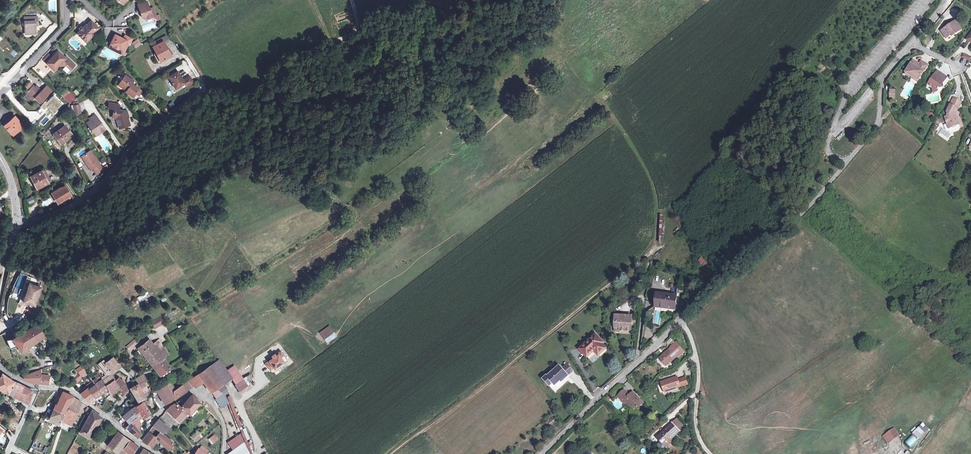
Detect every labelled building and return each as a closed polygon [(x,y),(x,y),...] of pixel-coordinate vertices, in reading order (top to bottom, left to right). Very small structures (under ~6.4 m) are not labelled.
[(146,1),(137,4),(141,17),(145,19),(152,17),(149,8),(146,1)] [(152,17),(157,19),(159,19),(158,15),(156,16),(153,7),(149,8),(152,17)] [(35,21),(37,21),(37,17),(24,17),(25,34),(36,33),(35,25),(35,21)] [(95,33),(94,32),(99,27),(91,20),(86,25),(86,24),(77,33),(86,42),(95,33)] [(955,21),(941,31),(946,38),(954,33),(955,34),(961,29),(955,21)] [(54,22),(48,29),(52,32),(58,26),(54,22)] [(110,40),(111,42),(110,44),(113,45),(112,47),(117,49),(124,53),(127,45),(128,45),(131,38),(125,35),(123,39),(114,34),(113,36),(111,37),(110,40)] [(158,62),(170,56),(164,43),(168,40),(166,36),(157,40),(159,44),(153,47),(156,53),(154,54),(158,62)] [(46,63),(54,70),(59,64),(61,65),(66,65),(69,68),(73,63),(64,55),(63,56),(58,51),(52,57),(46,63)] [(43,60),(46,63),(52,57),(49,54),(43,60)] [(913,60),(906,72),(918,80),(928,65),(922,61),(920,64),(918,67),(916,65),(917,63),(913,60)] [(947,77),(937,70),(928,84),(933,88),(933,93),(936,92),(938,90),(939,91),(940,90),(939,89),(941,89),(943,86),(943,84),(947,77)] [(168,76),(175,89),(184,83),(186,86),(193,82),(189,76),(182,80),(177,71),(168,76)] [(917,82),(918,80),(906,72),(904,73),(917,82)] [(125,75),(119,83),(127,89),(126,90),(125,92),(133,97),(135,94),(139,88),(134,85),(131,83),(133,81),(125,75)] [(40,92),(34,87),(29,82),(24,87),(28,90),(26,92),(33,99),(35,97),(40,103),(50,92),(44,87),(41,90),(40,92)] [(139,88),(135,94),(139,97),(143,91),(139,88)] [(69,103),(75,98),(72,94),(66,99),(69,103)] [(961,102),(953,98),(947,112),(949,113),(948,114),(948,115),(948,116),(946,117),(945,117),(949,128),(951,127),(953,129),(956,127),(957,125),(959,125),(956,115),(961,102)] [(126,118),(124,111),(124,110),(118,109),(119,104),(109,102),(108,108),(114,109),(117,109),(116,112),(113,112),(112,117),(116,118),(119,128),(130,125),(128,118),(126,118)] [(87,122),(91,128),(92,127),(97,134),(105,129),(95,115),(89,119),(91,120),(87,122)] [(14,117),(5,125),(13,134),(22,125),(14,117)] [(11,135),(13,134),(5,125),(3,126),(11,135)] [(61,143),(72,135),(65,125),(54,134),(61,143)] [(106,138),(99,141),(103,152),(111,148),(106,138)] [(84,160),(90,170),(92,168),(95,171),(100,167),(101,167),(90,150),(82,155),(85,159),(84,160)] [(44,170),(41,171),(47,183),(50,181),(44,170)] [(47,183),(41,171),(31,176),(37,188),(47,183)] [(62,188),(53,193),(58,202),(59,202),(70,195),(65,186),(62,188)] [(699,261),(704,266),(708,262),(703,257),(699,261)] [(23,302),(29,283),(25,282),(18,303),(28,307),(29,304),(23,302)] [(41,287),(29,283),(23,302),(29,304),(34,306),(41,287)] [(148,292),(137,297),(140,302),(150,296),(148,292)] [(657,294),(656,308),(676,309),(677,295),(657,294)] [(631,324),(632,324),(632,316),(628,316),(615,315),(615,328),(620,328),(620,331),(631,331),(631,324)] [(162,316),(151,321),(154,328),(165,323),(162,316)] [(20,334),(19,334),(28,347),(44,337),(37,324),(20,334)] [(328,327),(320,333),(327,342),(335,336),(328,327)] [(27,348),(28,347),(19,334),(18,335),(13,339),(7,340),(10,348),(17,346),(21,352),(27,348)] [(602,344),(603,342),(596,335),(580,349),(587,357),(594,351),(598,355),(606,348),(602,344)] [(138,347),(153,365),(163,358),(169,353),(163,345),(159,340),(153,344),(150,340),(149,340),(148,340),(138,347)] [(129,350),(134,345),(131,341),(126,347),(127,348),(129,350)] [(659,358),(665,365),(671,360),(672,361),(677,356),(678,357),(681,354),(679,351),(682,349),(676,342),(673,345),(674,346),(671,349),(671,348),(659,358)] [(263,362),(270,371),(275,368),(276,370),(288,361),(281,350),(263,362)] [(109,376),(112,373),(113,373),(121,367),(117,362),(116,363),(113,358),(105,364),(103,361),(98,365),(105,374),(107,377),(109,376)] [(163,358),(153,365),(161,375),(171,369),(163,358)] [(240,377),(241,376),(234,366),(227,371),(219,359),(210,366),(221,383),(223,385),(231,378),(233,382),(234,381),(240,377)] [(199,373),(190,379),(194,385),(195,386),(204,380),(211,391),(221,383),(210,366),(200,373),(199,373)] [(559,366),(554,371),(547,378),(546,377),(543,380),(549,386),(552,383),(554,386),(559,381),(567,375),(562,369),(559,366)] [(567,375),(559,381),(561,383),(572,373),(566,366),(562,369),(567,375)] [(45,376),(45,374),(41,374),(41,369),(30,373),(25,376),(24,376),(24,377),(24,378),(24,379),(30,382),(48,384),(48,383),(48,376),(45,376)] [(85,370),(74,378),(76,383),(82,378),(88,374),(85,370)] [(0,371),(0,375),(0,376),(0,388),(8,392),(14,381),(2,373),(0,371)] [(95,384),(101,393),(108,388),(105,384),(102,379),(101,377),(99,373),(95,375),(97,378),(93,381),(95,384)] [(138,384),(146,380),(143,375),(135,379),(136,381),(138,384)] [(102,379),(105,384),(112,380),(109,376),(107,377),(102,379)] [(661,382),(665,392),(681,387),(678,379),(677,376),(661,382)] [(685,377),(678,379),(681,387),(688,384),(685,377)] [(118,378),(114,381),(119,388),(120,390),(123,395),(127,391),(125,386),(124,383),(121,380),(118,378)] [(112,380),(105,384),(108,388),(111,393),(119,388),(114,381),(113,379),(112,380)] [(138,384),(131,387),(131,388),(130,388),(131,389),(131,390),(138,400),(144,397),(146,396),(149,394),(152,393),(154,391),(149,383),(147,379),(146,380),(138,384)] [(190,379),(182,385),(186,390),(194,385),(190,379)] [(14,381),(8,392),(27,402),(27,403),(32,390),(22,384),(14,381)] [(90,399),(93,397),(88,388),(95,384),(93,381),(86,385),(87,387),(80,391),(81,392),(80,393),(87,401),(88,401),(90,399)] [(170,382),(166,385),(169,390),(173,398),(173,391),(175,389),(170,382)] [(88,388),(93,397),(94,398),(95,400),(96,402),(99,401),(97,396),(101,393),(95,384),(88,388)] [(166,385),(157,390),(159,393),(161,396),(169,390),(166,385)] [(182,385),(178,388),(181,393),(186,390),(182,385)] [(218,393),(221,391),(219,387),(212,392),(214,396),(217,394),(218,393)] [(173,391),(173,398),(181,393),(178,388),(175,390),(173,391)] [(173,398),(169,390),(161,396),(165,403),(173,398)] [(631,406),(634,404),(637,408),(643,403),(633,392),(630,395),(624,390),(618,396),(623,402),(622,402),(624,404),(627,401),(631,406)] [(217,394),(214,396),(216,399),(223,394),(221,391),(218,393),(217,394)] [(63,392),(54,410),(64,414),(73,397),(63,392)] [(181,407),(189,414),(200,402),(192,395),(181,407)] [(81,401),(73,397),(64,414),(61,420),(70,424),(74,416),(76,412),(81,401)] [(142,401),(135,406),(142,416),(142,417),(150,412),(148,409),(147,409),(142,401)] [(179,420),(186,412),(176,402),(170,406),(167,409),(179,420)] [(138,418),(142,416),(135,406),(132,407),(131,408),(136,417),(134,418),(134,419),(131,421),(131,422),(132,423),(135,424),(136,426),(137,425),(141,423),(138,418)] [(131,408),(130,409),(122,415),(128,423),(131,421),(134,419),(134,418),(136,417),(131,408)] [(101,418),(102,417),(92,409),(79,431),(90,437),(101,418)] [(64,414),(54,410),(49,421),(58,425),(61,420),(64,414)] [(672,423),(680,431),(680,432),(685,427),(676,418),(672,423)] [(159,419),(153,425),(162,432),(167,426),(159,419)] [(132,423),(131,422),(124,428),(136,438),(141,433),(141,432),(140,431),(136,426),(135,424),(132,423)] [(922,422),(911,433),(918,439),(928,429),(922,422)] [(664,446),(671,439),(680,431),(672,423),(657,438),(660,441),(657,444),(657,446),(659,448),(662,449),(664,446)] [(162,432),(153,425),(149,431),(142,440),(151,446),(157,439),(168,448),(173,442),(161,433),(162,432)] [(894,429),(884,436),(888,443),(899,435),(894,429)] [(130,453),(132,453),(137,446),(118,431),(107,445),(117,452),(121,447),(123,449),(130,453)] [(212,444),(218,439),(213,434),(208,439),(212,444)] [(912,435),(904,441),(910,448),(917,441),(912,435)] [(671,439),(664,446),(666,448),(673,441),(671,439)] [(246,440),(226,453),(251,453),(246,440)]
